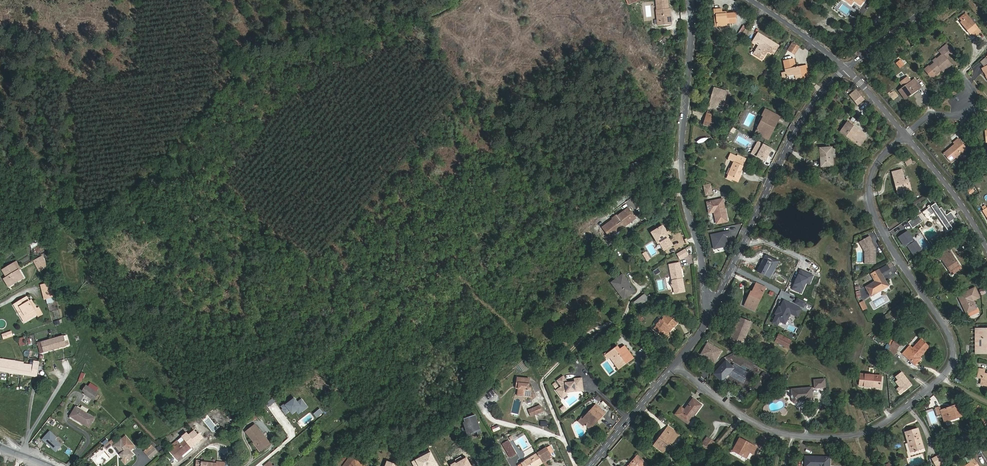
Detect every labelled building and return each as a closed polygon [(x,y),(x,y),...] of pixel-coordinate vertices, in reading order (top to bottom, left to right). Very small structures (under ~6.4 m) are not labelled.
[(657,20),(657,24),(658,25),(671,24),(670,12),(668,12),(668,9),(667,0),(656,0),(657,10),(656,10),(657,20)] [(718,15),(719,26),(727,25),(727,23),(736,22),(735,13),(726,14),(722,15),(722,13),(722,9),(715,10),(716,15),(718,15)] [(968,28),(967,29),(970,34),(972,32),(978,28),(966,13),(960,18),(962,21),(968,28)] [(745,38),(749,30),(742,26),(738,35),(745,38)] [(774,53),(778,46),(759,34),(754,41),(760,45),(755,54),(762,59),(768,50),(774,53)] [(795,54),(799,47),(793,44),(789,50),(795,54)] [(954,51),(947,44),(938,51),(942,55),(933,62),(934,63),(929,67),(935,75),(942,70),(943,71),(952,64),(946,57),(954,51)] [(805,77),(802,67),(796,68),(794,59),(784,62),(787,72),(782,73),(783,77),(796,74),(797,78),(805,77)] [(895,63),(899,68),(904,64),(900,59),(895,63)] [(900,90),(908,84),(905,79),(896,85),(900,90)] [(915,79),(908,84),(900,90),(899,90),(905,99),(910,95),(909,94),(920,86),(915,79)] [(921,87),(920,86),(909,94),(910,95),(921,87)] [(720,107),(723,108),(727,92),(715,88),(709,107),(715,109),(716,107),(718,106),(720,107)] [(858,105),(864,100),(857,90),(850,96),(858,105)] [(769,139),(780,117),(766,110),(763,115),(765,116),(757,133),(769,139)] [(710,127),(713,116),(707,114),(704,125),(710,127)] [(863,136),(864,134),(848,122),(841,132),(860,145),(866,138),(863,136)] [(951,161),(967,148),(959,138),(953,143),(955,145),(944,154),(951,161)] [(765,162),(772,149),(758,141),(751,154),(765,162)] [(833,166),(832,148),(821,149),(822,167),(833,166)] [(737,179),(739,174),(744,162),(736,158),(737,157),(732,154),(730,159),(735,162),(731,169),(730,169),(728,174),(729,175),(727,179),(732,181),(732,180),(733,178),(737,179)] [(644,161),(629,165),(632,175),(647,171),(644,161)] [(899,193),(911,190),(908,180),(905,181),(902,170),(893,172),(899,193)] [(742,175),(739,174),(737,179),(733,178),(732,180),(738,183),(742,175)] [(711,186),(705,187),(707,195),(713,194),(711,186)] [(931,196),(927,198),(933,206),(936,204),(931,196)] [(727,222),(723,200),(707,202),(710,213),(715,212),(717,224),(727,222)] [(936,204),(933,206),(932,206),(934,209),(932,210),(930,208),(924,212),(928,218),(936,212),(949,231),(953,229),(952,227),(955,225),(952,221),(956,218),(951,212),(947,215),(941,207),(939,209),(936,204)] [(627,222),(628,224),(636,218),(628,208),(617,216),(616,215),(612,218),(613,220),(602,227),(610,238),(618,232),(616,230),(620,228),(621,229),(622,230),(626,227),(625,226),(624,225),(627,222)] [(913,229),(923,222),(919,215),(908,222),(913,229)] [(658,239),(667,233),(663,226),(653,231),(658,239)] [(730,231),(711,235),(712,239),(714,249),(728,246),(726,236),(731,235),(730,231)] [(915,241),(908,231),(899,237),(905,246),(907,244),(914,255),(922,250),(916,241),(915,241)] [(669,236),(667,233),(658,239),(661,245),(664,250),(672,245),(668,237),(669,236)] [(964,245),(971,240),(966,233),(959,238),(964,245)] [(876,251),(877,250),(872,243),(873,242),(870,238),(864,243),(866,246),(863,249),(867,254),(866,264),(876,265),(877,253),(876,253),(876,251)] [(684,249),(677,253),(681,259),(687,255),(684,249)] [(943,257),(954,273),(960,268),(948,249),(937,256),(939,260),(941,258),(943,257)] [(40,269),(47,266),(43,255),(36,258),(40,269)] [(769,277),(778,261),(767,256),(765,260),(764,259),(758,271),(769,277)] [(952,274),(954,273),(943,257),(941,258),(952,274)] [(8,276),(13,284),(24,277),(20,270),(19,271),(14,262),(3,269),(8,276)] [(679,263),(670,265),(673,281),(672,284),(672,286),(674,288),(675,293),(684,291),(679,263)] [(810,273),(800,269),(792,289),(802,293),(806,283),(810,284),(814,275),(810,273)] [(872,296),(888,287),(879,269),(872,273),(876,281),(867,287),(872,296)] [(615,293),(616,294),(630,284),(623,275),(612,283),(618,291),(615,293)] [(10,286),(13,284),(8,276),(5,278),(10,286)] [(54,296),(51,282),(42,284),(45,298),(54,296)] [(630,284),(616,294),(621,301),(635,291),(630,284)] [(750,298),(749,297),(745,306),(755,310),(765,288),(757,284),(753,292),(750,298)] [(970,298),(972,301),(979,297),(975,288),(973,289),(976,296),(970,298)] [(976,309),(972,301),(970,298),(976,296),(973,289),(958,296),(966,313),(968,313),(969,315),(978,312),(977,309),(976,309)] [(35,302),(37,301),(35,298),(33,299),(30,295),(16,303),(19,308),(22,306),(27,314),(23,316),(26,320),(41,312),(38,307),(35,302)] [(638,310),(653,299),(650,295),(647,297),(645,295),(633,303),(638,310)] [(805,302),(797,298),(795,303),(803,307),(805,302)] [(802,308),(784,300),(781,307),(779,306),(776,313),(778,313),(773,322),(778,324),(780,320),(786,323),(791,313),(798,316),(802,308)] [(864,300),(859,303),(862,310),(867,308),(864,300)] [(19,308),(23,316),(27,314),(22,306),(19,308)] [(672,326),(673,327),(677,323),(665,313),(664,315),(663,318),(662,317),(658,322),(658,323),(653,329),(661,335),(664,331),(667,333),(672,326)] [(747,327),(749,328),(751,323),(740,318),(731,341),(740,345),(747,327)] [(668,334),(673,327),(672,326),(667,333),(664,331),(661,335),(667,340),(670,336),(668,334)] [(742,346),(749,328),(747,327),(740,345),(742,346)] [(986,353),(986,329),(979,329),(979,343),(981,343),(981,348),(979,348),(979,353),(986,353)] [(41,353),(66,346),(66,344),(68,344),(66,335),(38,343),(41,353)] [(788,347),(791,341),(779,335),(776,341),(788,347)] [(25,337),(17,339),(19,346),(27,344),(25,337)] [(891,346),(897,349),(901,342),(893,338),(890,345),(891,346)] [(920,357),(929,347),(921,340),(913,349),(910,346),(903,353),(906,356),(915,364),(921,358),(920,357)] [(722,350),(709,342),(703,352),(716,360),(722,350)] [(627,360),(628,362),(634,358),(625,346),(620,350),(618,346),(605,355),(608,359),(610,357),(613,360),(614,359),(619,367),(626,362),(625,361),(627,360)] [(894,355),(897,349),(891,346),(888,352),(894,355)] [(716,360),(703,352),(702,354),(715,362),(716,360)] [(0,359),(0,371),(37,376),(39,361),(34,361),(34,365),(24,364),(24,362),(0,359)] [(619,369),(628,362),(627,360),(625,361),(626,362),(619,367),(614,359),(613,360),(619,369)] [(722,381),(734,368),(726,360),(714,373),(722,381)] [(984,373),(984,370),(980,369),(978,377),(982,378),(981,384),(986,385),(986,374),(984,373)] [(895,382),(899,387),(897,389),(900,394),(903,392),(906,390),(912,385),(902,372),(896,377),(898,380),(895,382)] [(760,388),(770,376),(764,373),(752,388),(755,391),(759,386),(760,388)] [(860,385),(880,387),(881,376),(861,374),(860,385)] [(563,375),(556,380),(561,386),(556,390),(559,395),(565,391),(566,393),(569,390),(571,392),(584,390),(582,377),(574,378),(574,381),(568,382),(563,375)] [(528,388),(528,379),(516,378),(516,389),(517,389),(517,396),(529,397),(530,388),(528,388)] [(815,388),(826,387),(825,380),(815,381),(815,388)] [(775,394),(782,384),(779,382),(768,396),(770,398),(774,394),(775,394)] [(99,394),(86,386),(83,391),(85,393),(84,394),(94,400),(99,394)] [(804,400),(813,399),(811,388),(792,390),(793,400),(793,401),(794,402),(795,403),(796,403),(797,403),(798,402),(798,400),(804,399),(804,400)] [(688,423),(702,405),(694,399),(680,417),(688,423)] [(597,419),(598,421),(605,413),(596,404),(585,417),(584,415),(581,418),(583,419),(583,420),(586,423),(585,424),(589,428),(597,419)] [(944,421),(961,416),(957,405),(941,409),(940,406),(936,407),(938,414),(942,413),(944,421)] [(542,412),(540,406),(528,410),(531,416),(542,412)] [(90,427),(95,418),(76,407),(71,416),(90,427)] [(481,433),(475,415),(464,418),(466,422),(464,423),(467,432),(466,433),(468,439),(472,438),(471,434),(477,432),(478,434),(481,433)] [(694,416),(688,425),(693,428),(699,420),(694,416)] [(590,429),(598,421),(597,419),(589,428),(590,429)] [(256,442),(262,450),(270,444),(255,425),(246,432),(254,443),(256,442)] [(662,440),(660,439),(655,445),(663,451),(668,445),(670,447),(679,435),(669,427),(666,431),(668,433),(662,440)] [(908,436),(913,451),(924,448),(918,429),(917,430),(917,428),(905,432),(906,436),(908,436)] [(178,459),(196,444),(203,438),(195,429),(188,435),(187,433),(182,437),(185,440),(176,448),(171,451),(178,459)] [(57,438),(50,431),(43,440),(57,452),(62,446),(55,440),(57,438)] [(710,449),(715,442),(708,436),(703,443),(710,449)] [(173,445),(176,448),(185,440),(182,437),(173,445)] [(753,454),(756,448),(740,439),(733,450),(746,458),(750,452),(753,454)] [(113,446),(124,459),(122,461),(126,465),(132,460),(130,458),(133,455),(121,440),(113,446)] [(515,454),(511,445),(508,440),(502,444),(510,457),(515,454)] [(110,442),(104,447),(107,450),(113,445),(111,444),(110,442)] [(260,452),(262,450),(256,442),(254,443),(254,444),(260,452)] [(519,465),(537,465),(552,457),(550,453),(553,451),(549,446),(546,448),(518,465),(519,465)] [(154,448),(147,454),(150,459),(158,452),(154,448)] [(492,453),(487,456),(493,465),(494,465),(498,464),(492,453)] [(936,465),(940,465),(946,462),(941,453),(932,458),(936,465)] [(355,459),(351,456),(344,465),(364,465),(355,459)] [(646,464),(637,456),(628,465),(644,465),(646,464)] [(830,457),(806,456),(805,465),(829,465),(830,457)]
